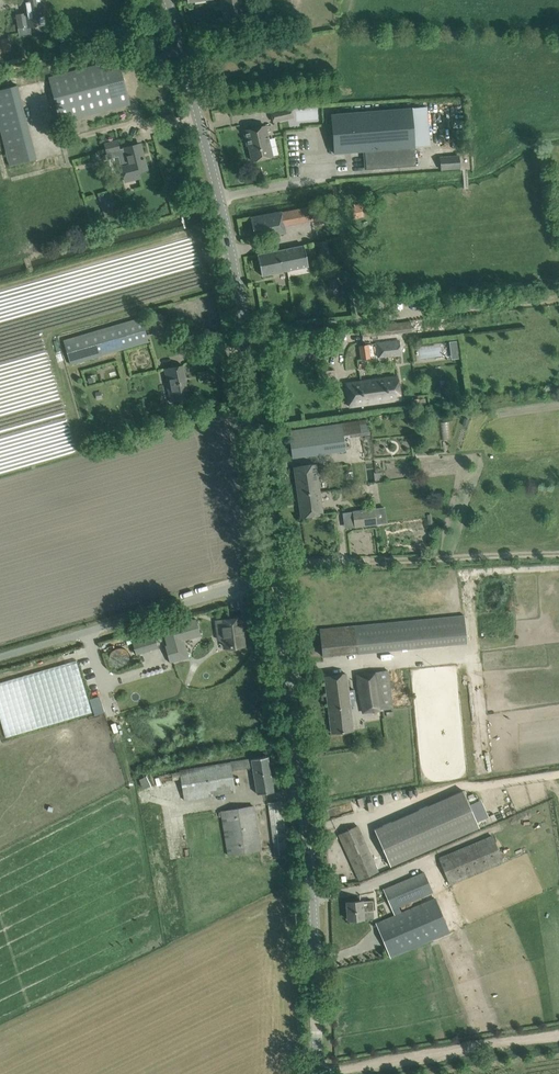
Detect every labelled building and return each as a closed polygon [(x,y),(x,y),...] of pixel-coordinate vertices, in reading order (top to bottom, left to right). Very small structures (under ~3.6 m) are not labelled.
[(27,26),(37,25),(45,23),(41,0),(22,0),(27,26)] [(223,19),(234,17),(244,16),(242,0),(220,0),(223,19)] [(118,59),(108,61),(53,75),(52,72),(49,73),(61,121),(129,104),(118,59)] [(0,89),(0,139),(7,168),(36,161),(17,85),(0,89)] [(291,107),(271,111),(273,122),(293,117),(291,107)] [(412,107),(330,113),(334,154),(363,152),(364,169),(415,166),(412,107)] [(265,125),(254,127),(244,130),(246,139),(247,139),(252,161),(272,156),(265,125)] [(106,152),(119,149),(117,141),(104,145),(106,152)] [(140,143),(129,146),(124,147),(129,165),(121,166),(125,181),(140,177),(138,171),(146,169),(140,143)] [(107,192),(98,195),(105,217),(115,214),(107,192)] [(347,209),(350,218),(362,214),(359,205),(347,209)] [(250,217),(255,238),(284,232),(283,225),(318,218),(316,206),(281,213),(281,211),(250,217)] [(327,240),(317,242),(319,256),(330,254),(327,240)] [(304,246),(257,254),(262,276),(308,266),(304,246)] [(338,279),(328,280),(329,292),(339,291),(338,279)] [(141,317),(130,320),(63,341),(70,364),(137,344),(148,341),(141,317)] [(373,334),(411,333),(410,321),(372,323),(373,334)] [(396,340),(379,341),(380,354),(397,353),(396,340)] [(367,344),(359,345),(361,360),(370,359),(367,344)] [(182,365),(172,367),(164,368),(170,401),(189,398),(182,365)] [(334,370),(323,370),(323,378),(334,378),(334,370)] [(397,376),(356,382),(345,383),(348,406),(400,399),(397,376)] [(451,439),(450,421),(441,421),(441,439),(451,439)] [(341,423),(288,431),(292,457),(345,450),(341,423)] [(316,464),(305,465),(294,467),(298,494),(319,491),(316,464)] [(322,514),(319,491),(298,494),(301,517),(322,514)] [(383,508),(342,512),(345,528),(377,524),(377,523),(384,521),(383,508)] [(464,614),(319,629),(322,656),(467,642),(464,614)] [(215,631),(216,631),(221,631),(223,648),(242,646),(240,630),(242,630),(240,619),(214,622),(215,631)] [(195,621),(163,630),(168,647),(166,647),(171,664),(189,659),(185,642),(201,637),(197,620),(195,621)] [(157,648),(154,635),(132,642),(136,655),(157,648)] [(0,680),(0,719),(3,719),(7,733),(101,710),(97,695),(87,698),(78,661),(0,680)] [(387,668),(356,673),(363,713),(393,707),(387,668)] [(346,673),(335,675),(325,676),(332,733),(353,730),(346,673)] [(268,756),(257,758),(242,760),(178,771),(183,800),(235,791),(232,770),(252,766),(256,794),(274,791),(268,756)] [(463,790),(375,829),(391,866),(479,827),(463,790)] [(281,801),(271,802),(266,803),(273,855),(288,853),(281,801)] [(253,806),(220,811),(228,855),(260,849),(253,806)] [(378,870),(357,826),(338,834),(358,879),(378,870)] [(503,862),(492,835),(439,857),(450,884),(503,862)] [(432,892),(423,872),(377,892),(385,912),(432,892)] [(435,898),(376,923),(390,957),(450,933),(435,898)] [(373,918),(372,900),(347,902),(348,920),(373,918)]
